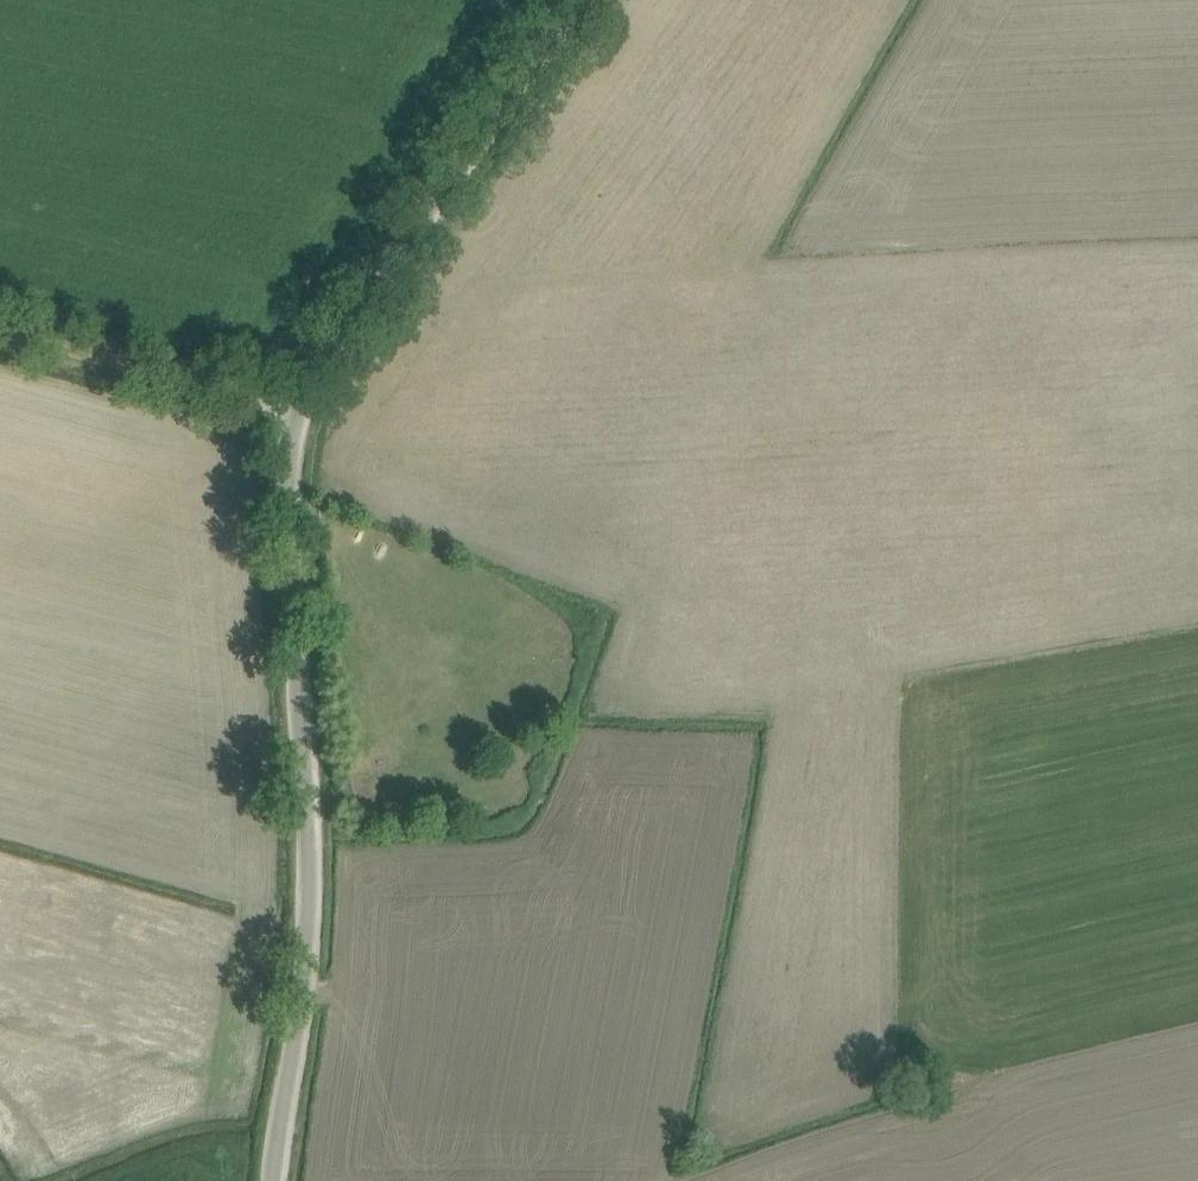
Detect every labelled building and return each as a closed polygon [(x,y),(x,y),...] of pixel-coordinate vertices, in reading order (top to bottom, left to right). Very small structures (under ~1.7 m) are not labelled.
[(578,682),(566,676),(556,694),(568,700),(578,682)]
